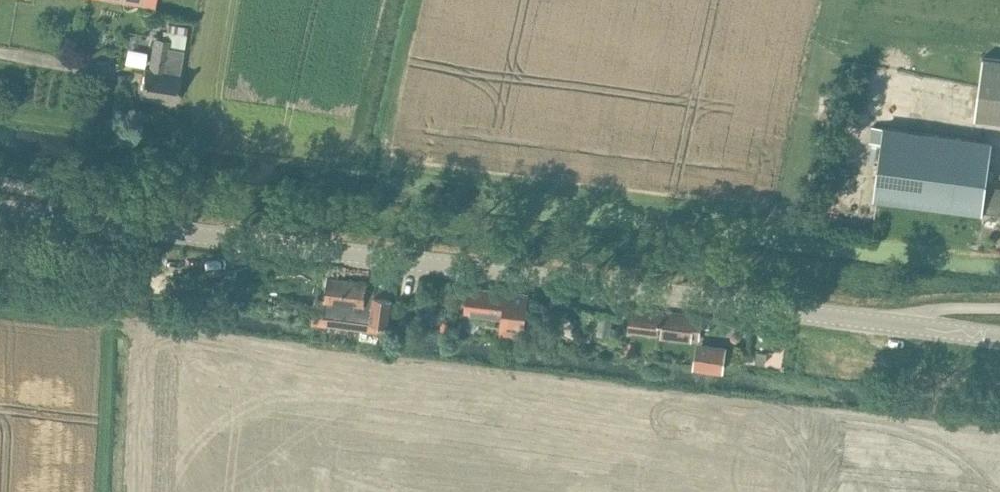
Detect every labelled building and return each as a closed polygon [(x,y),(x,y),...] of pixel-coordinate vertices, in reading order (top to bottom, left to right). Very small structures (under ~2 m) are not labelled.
[(156,14),(154,24),(165,26),(166,16),(156,14)] [(175,101),(184,40),(185,33),(162,29),(161,37),(153,36),(148,67),(145,66),(140,96),(175,101)] [(974,115),(999,118),(999,58),(982,55),(978,86),(974,115)] [(872,125),(870,141),(882,142),(874,198),(981,212),(982,211),(999,213),(999,186),(986,184),(992,140),(883,125),(883,127),(872,125)] [(325,298),(323,314),(334,316),(371,321),(388,323),(389,317),(392,297),(374,295),(375,288),(366,287),(367,281),(328,276),(325,298)] [(470,287),(467,308),(477,309),(478,309),(497,311),(502,312),(501,320),(499,333),(522,336),(528,294),(509,292),(506,291),(505,291),(492,290),(470,287)] [(628,328),(628,329),(659,332),(662,309),(647,308),(631,305),(631,306),(628,328)] [(398,309),(396,322),(406,323),(407,311),(398,309)] [(662,309),(659,332),(661,333),(698,337),(698,336),(699,329),(699,326),(701,314),(664,310),(662,309)] [(600,311),(597,332),(610,334),(613,313),(600,311)] [(709,343),(706,367),(725,369),(725,365),(727,345),(709,343)] [(756,351),(755,361),(765,363),(766,352),(756,351)]
